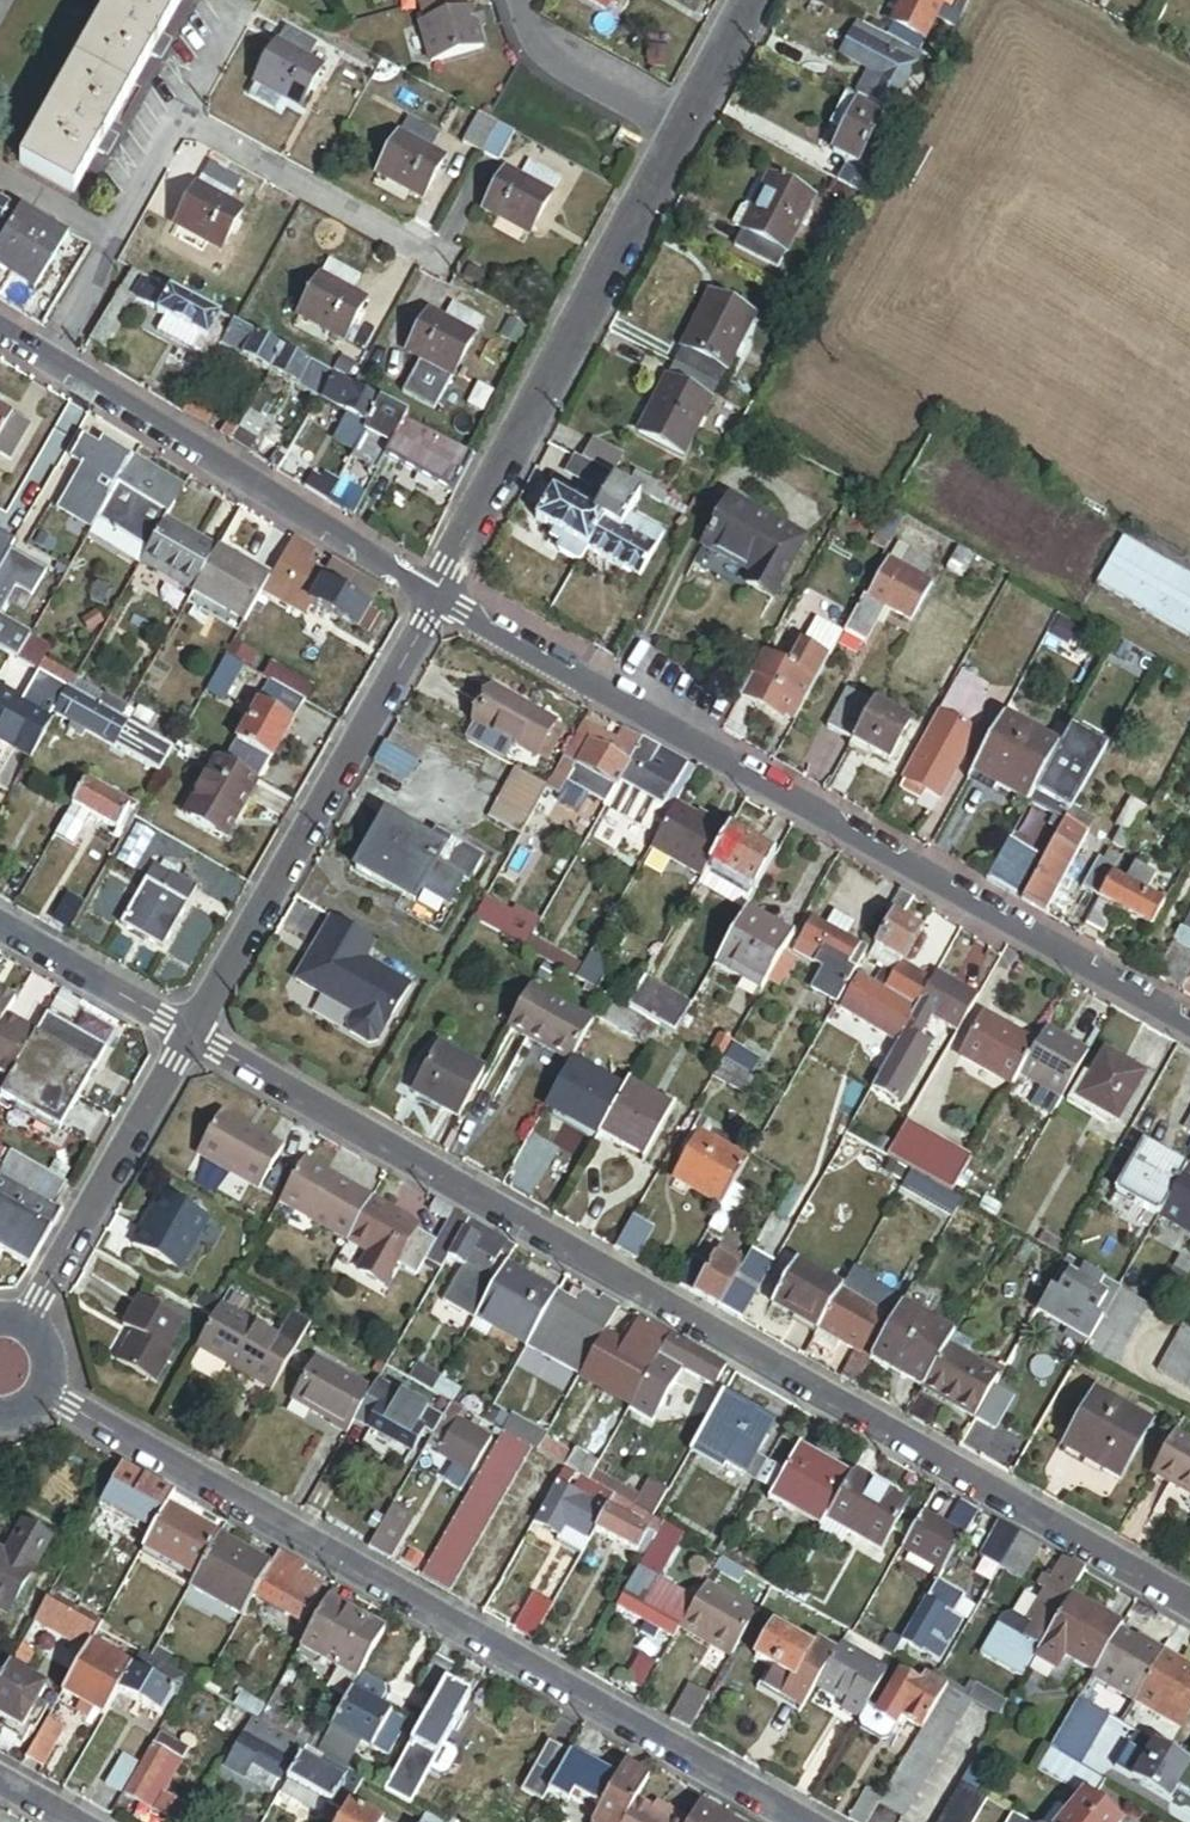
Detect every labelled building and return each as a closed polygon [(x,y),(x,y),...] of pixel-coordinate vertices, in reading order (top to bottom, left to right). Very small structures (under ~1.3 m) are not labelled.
[(20,166),(84,202),(107,161),(114,165),(124,147),(118,143),(162,65),(169,70),(180,51),(173,47),(196,6),(186,0),(115,0),(20,166)] [(461,0),(437,0),(419,5),(424,25),(419,26),(429,64),(481,49),(475,29),(471,13),(470,12),(465,13),(461,0)] [(607,14),(615,0),(584,0),(607,14)] [(960,20),(952,16),(922,0),(910,0),(895,28),(898,29),(893,39),(923,55),(939,24),(954,31),(960,20)] [(952,16),(958,4),(952,1),(953,0),(922,0),(952,16)] [(471,13),(475,29),(482,27),(477,11),(471,13)] [(923,55),(893,39),(866,24),(849,57),(883,75),(873,85),(867,97),(892,111),(923,55)] [(289,30),(258,86),(285,101),(303,111),(325,72),(310,64),(319,47),(289,30)] [(285,101),(258,86),(251,99),(277,114),(285,101)] [(861,111),(863,109),(849,101),(832,131),(846,139),(836,157),(859,170),(885,124),(861,111)] [(481,116),(465,146),(484,156),(500,126),(481,116)] [(411,121),(380,176),(424,201),(446,162),(432,154),(441,138),(411,121)] [(500,126),(484,156),(500,165),(516,135),(500,126)] [(532,165),(523,182),(538,191),(548,174),(532,165)] [(855,194),(868,201),(876,186),(848,171),(840,186),(855,194)] [(208,174),(178,229),(223,254),(245,215),(230,207),(239,191),(208,174)] [(538,191),(523,182),(508,174),(487,211),(531,236),(562,182),(548,174),(538,191)] [(840,186),(837,184),(830,197),(848,207),(855,194),(840,186)] [(814,207),(771,185),(755,217),(744,237),(735,254),(778,276),(814,207)] [(20,212),(0,201),(0,222),(0,221),(11,226),(20,212)] [(21,209),(20,212),(11,226),(6,235),(0,245),(0,263),(15,273),(11,280),(12,281),(41,298),(76,240),(21,209)] [(742,217),(734,232),(744,237),(755,217),(748,214),(742,217)] [(6,235),(11,226),(0,221),(0,222),(0,232),(6,235)] [(0,263),(0,297),(3,296),(12,281),(11,280),(15,273),(0,263)] [(332,263),(301,318),(345,343),(367,304),(353,297),(362,280),(332,263)] [(140,274),(133,270),(129,277),(136,281),(140,274)] [(222,349),(235,327),(145,277),(133,299),(159,313),(158,315),(165,320),(201,340),(195,351),(214,362),(219,354),(222,349)] [(675,369),(719,391),(755,323),(711,300),(675,369)] [(454,308),(444,325),(460,334),(469,317),(454,308)] [(460,334),(444,325),(430,317),(408,355),(453,381),(484,325),(469,317),(460,334)] [(201,340),(165,320),(158,332),(194,352),(195,351),(201,340)] [(284,354),(235,327),(222,349),(229,352),(271,376),(284,354)] [(531,332),(521,327),(516,336),(527,341),(531,332)] [(229,352),(222,349),(219,354),(225,358),(229,352)] [(332,380),(284,354),(271,376),(314,399),(320,402),(332,380)] [(683,460),(719,391),(675,369),(640,437),(683,460)] [(382,408),(332,380),(320,402),(370,430),(382,408)] [(316,408),(320,402),(314,399),(310,405),(316,408)] [(19,418),(0,407),(0,451),(19,418)] [(408,422),(382,408),(370,430),(367,435),(393,449),(405,428),(408,422)] [(250,413),(238,432),(231,443),(250,455),(269,425),(250,413)] [(19,418),(0,451),(0,457),(9,462),(31,425),(19,418)] [(220,436),(225,428),(218,424),(213,432),(220,436)] [(231,443),(238,432),(227,425),(225,428),(220,436),(231,443)] [(472,465),(405,428),(393,449),(462,486),(472,465)] [(129,468),(133,461),(103,443),(100,449),(83,439),(71,460),(87,470),(98,476),(92,486),(90,490),(103,498),(100,503),(106,507),(109,503),(129,468)] [(279,472),(286,461),(288,457),(283,454),(280,459),(263,449),(257,459),(279,472)] [(462,486),(393,449),(386,463),(455,500),(462,486)] [(133,461),(129,468),(137,473),(142,466),(133,461)] [(298,468),(286,461),(279,472),(291,479),(298,468)] [(630,523),(641,502),(615,488),(617,484),(579,463),(571,477),(608,498),(599,516),(595,522),(572,509),(554,499),(538,527),(557,537),(553,544),(562,549),(559,555),(560,560),(576,569),(582,567),(589,554),(604,527),(622,537),(630,523)] [(109,503),(160,533),(168,521),(185,491),(142,466),(137,473),(129,468),(109,503)] [(98,476),(87,470),(82,479),(92,486),(98,476)] [(329,503),(340,484),(334,480),(330,486),(315,478),(308,490),(329,503)] [(631,491),(651,502),(655,494),(658,489),(638,479),(631,491)] [(368,496),(358,491),(352,501),(362,507),(368,496)] [(690,513),(655,494),(651,502),(693,524),(703,507),(696,503),(690,513)] [(352,501),(345,513),(355,519),(362,507),(352,501)] [(804,544),(729,502),(703,551),(751,577),(745,588),(772,603),(804,544)] [(160,533),(109,503),(106,507),(104,511),(98,521),(149,552),(160,533)] [(595,522),(599,516),(575,503),(572,509),(595,522)] [(61,550),(76,559),(90,534),(94,528),(79,519),(61,550)] [(149,552),(98,521),(94,528),(90,534),(142,564),(149,552)] [(168,573),(196,590),(219,551),(168,521),(160,533),(149,552),(142,564),(165,578),(168,573)] [(664,542),(630,523),(622,537),(604,527),(589,554),(642,583),(664,542)] [(1097,585),(1189,640),(1189,579),(1123,540),(1097,585)] [(370,609),(380,591),(333,563),(326,575),(307,564),(314,552),(296,541),(273,580),(313,604),(367,636),(380,615),(370,609)] [(898,547),(890,562),(903,569),(911,554),(898,547)] [(961,579),(974,556),(961,549),(949,571),(961,579)] [(196,590),(193,595),(245,626),(264,594),(271,582),(219,551),(196,590)] [(869,599),(864,596),(843,633),(864,645),(885,607),(912,622),(932,586),(921,580),(929,565),(911,554),(903,569),(890,562),(869,599)] [(165,578),(193,595),(196,590),(168,573),(165,578)] [(264,594),(304,618),(313,604),(273,580),(271,582),(264,594)] [(20,634),(26,624),(19,620),(18,621),(0,610),(0,623),(20,634)] [(843,635),(817,621),(804,645),(829,659),(843,635)] [(15,661),(16,661),(29,639),(20,634),(0,623),(0,652),(15,661)] [(40,663),(48,650),(29,639),(16,661),(35,672),(40,663)] [(804,645),(800,643),(786,669),(815,685),(829,659),(804,645)] [(0,652),(0,670),(7,674),(15,661),(0,652)] [(786,669),(763,656),(740,698),(784,722),(787,717),(790,712),(798,717),(815,685),(786,669)] [(261,678),(227,658),(210,687),(227,697),(238,678),(255,688),(261,678)] [(69,692),(74,683),(40,663),(35,672),(68,691),(69,692)] [(273,685),(305,703),(313,690),(273,667),(265,680),(273,685)] [(993,692),(959,673),(946,696),(952,699),(901,790),(916,798),(920,791),(939,800),(995,699),(993,692)] [(265,680),(261,678),(255,688),(267,695),(273,685),(265,680)] [(271,763),(305,703),(273,685),(267,695),(239,744),(271,763)] [(556,724),(495,687),(474,721),(536,758),(556,724)] [(30,758),(52,720),(0,690),(0,691),(0,741),(30,758)] [(173,752),(120,721),(69,692),(68,691),(54,715),(73,726),(86,733),(128,758),(130,755),(136,758),(140,750),(165,765),(173,752)] [(852,743),(873,705),(848,692),(827,730),(852,743)] [(910,726),(873,705),(852,743),(849,748),(870,760),(873,754),(890,763),(910,726)] [(795,722),(798,717),(790,712),(787,717),(795,722)] [(1032,801),(1061,750),(1007,719),(975,775),(997,787),(1029,806),(1032,801)] [(585,723),(564,759),(574,765),(615,788),(617,786),(642,741),(623,731),(617,741),(585,723)] [(86,733),(73,726),(69,732),(82,740),(86,733)] [(1108,751),(1071,730),(1060,750),(1031,801),(1028,806),(1054,820),(1049,829),(1061,835),(1068,822),(1075,810),(1108,751)] [(686,767),(642,741),(617,786),(661,811),(686,767)] [(239,744),(227,765),(258,783),(259,784),(271,763),(239,744)] [(417,764),(384,744),(374,762),(407,781),(417,764)] [(159,776),(165,765),(140,750),(136,758),(130,755),(128,758),(159,776)] [(227,765),(218,760),(196,798),(186,816),(226,839),(258,783),(227,765)] [(615,788),(574,765),(563,785),(604,809),(615,788)] [(695,772),(686,767),(661,811),(655,823),(664,828),(675,807),(695,772)] [(528,823),(547,790),(516,771),(497,805),(528,823)] [(997,787),(975,775),(970,783),(992,796),(997,787)] [(122,843),(141,808),(89,778),(73,807),(90,818),(117,833),(114,838),(122,843)] [(661,811),(617,786),(615,788),(604,809),(648,834),(655,823),(661,811)] [(186,816),(196,798),(190,795),(180,813),(186,816)] [(1147,810),(1131,801),(1116,828),(1121,831),(1113,846),(1124,852),(1147,810)] [(519,839),(528,823),(497,805),(487,821),(519,839)] [(90,818),(73,807),(56,837),(74,847),(90,818)] [(703,823),(675,807),(664,828),(650,851),(701,880),(709,866),(728,832),(706,819),(703,823)] [(1094,821),(1075,810),(1068,822),(1088,833),(1094,821)] [(430,843),(386,819),(356,871),(415,904),(423,890),(449,905),(463,880),(470,884),(484,859),(436,832),(430,843)] [(736,819),(728,832),(748,843),(755,830),(736,819)] [(1088,833),(1068,822),(1061,835),(1023,903),(1045,915),(1090,834),(1088,833)] [(1153,839),(1138,831),(1116,871),(1100,899),(1087,926),(1103,936),(1115,914),(1134,924),(1137,919),(1153,927),(1164,907),(1145,896),(1153,882),(1135,872),(1153,839)] [(748,843),(728,832),(709,866),(757,893),(762,884),(776,859),(748,843)] [(1009,841),(986,882),(1017,899),(1049,843),(1036,835),(1027,851),(1009,841)] [(34,869),(19,861),(4,887),(19,895),(34,869)] [(1100,899),(1116,871),(1098,861),(1082,890),(1100,899)] [(168,873),(171,867),(166,864),(163,870),(157,866),(123,927),(160,948),(194,887),(175,877),(168,873)] [(709,866),(701,880),(699,884),(746,911),(748,909),(757,893),(709,866)] [(179,871),(171,867),(168,873),(175,877),(179,871)] [(868,952),(866,955),(869,956),(868,957),(887,968),(878,984),(889,990),(902,967),(922,933),(901,921),(914,900),(902,892),(868,952)] [(485,900),(473,922),(500,937),(513,916),(485,900)] [(748,909),(746,911),(714,968),(760,994),(767,983),(783,955),(794,935),(748,909)] [(823,927),(844,939),(852,924),(831,912),(823,927)] [(59,915),(51,928),(68,938),(76,924),(59,915)] [(375,943),(333,918),(296,980),(355,1015),(349,1025),(351,1033),(369,1044),(377,1042),(410,987),(365,960),(375,943)] [(843,996),(856,973),(848,969),(860,948),(844,939),(823,927),(811,921),(794,952),(822,968),(815,980),(843,996)] [(1173,943),(1189,952),(1189,935),(1180,930),(1173,943)] [(528,943),(524,951),(547,964),(575,980),(579,973),(528,943)] [(1154,978),(1184,994),(1189,982),(1189,952),(1173,943),(1154,978)] [(857,971),(866,955),(868,952),(860,948),(848,969),(856,973),(857,971)] [(793,962),(783,955),(767,983),(778,989),(793,962)] [(589,956),(579,973),(575,980),(597,993),(611,968),(589,956)] [(889,990),(878,984),(863,975),(837,1019),(894,1052),(932,984),(902,967),(889,990)] [(938,974),(932,984),(894,1052),(883,1073),(908,1087),(931,1046),(919,1039),(931,1018),(959,1034),(978,998),(938,974)] [(809,990),(838,1006),(843,996),(815,980),(809,990)] [(692,1009),(644,982),(628,1010),(660,1028),(676,1037),(692,1009)] [(593,1026),(531,991),(510,1030),(572,1065),(593,1026)] [(6,1019),(16,1001),(0,992),(0,1030),(6,1019)] [(660,1028),(628,1010),(609,999),(597,1020),(648,1048),(660,1028)] [(108,1050),(48,1016),(36,1037),(10,1082),(1,1098),(61,1132),(108,1050)] [(1020,1078),(1038,1047),(985,1017),(961,1059),(1014,1089),(1020,1078)] [(10,1082),(36,1037),(6,1019),(0,1030),(0,1076),(10,1082)] [(1088,1055),(1047,1032),(1038,1047),(1020,1078),(1062,1101),(1088,1055)] [(441,1111),(458,1121),(485,1073),(438,1046),(413,1091),(442,1108),(441,1111)] [(761,1061),(733,1046),(725,1060),(752,1076),(761,1061)] [(1076,1101),(1094,1110),(1116,1123),(1143,1076),(1103,1054),(1089,1079),(1076,1101)] [(746,1097),(755,1081),(723,1063),(714,1079),(746,1097)] [(623,1094),(572,1065),(547,1109),(598,1138),(598,1137),(623,1094)] [(0,1076),(0,1098),(1,1099),(1,1098),(10,1082),(0,1076)] [(1090,1117),(1094,1110),(1076,1101),(1089,1079),(1083,1076),(1067,1105),(1090,1117)] [(1062,1101),(1020,1078),(1014,1089),(1008,1100),(1049,1123),(1062,1101)] [(628,1086),(623,1094),(598,1137),(623,1151),(628,1142),(650,1154),(674,1112),(628,1086)] [(281,1146),(218,1110),(194,1152),(256,1188),(281,1146)] [(963,1179),(973,1162),(907,1124),(887,1159),(953,1197),(963,1179)] [(735,1187),(749,1163),(695,1132),(683,1153),(690,1156),(675,1181),(723,1209),(735,1187)] [(628,1142),(623,1151),(645,1164),(650,1154),(628,1142)] [(1115,1193),(1159,1218),(1159,1217),(1186,1170),(1142,1145),(1115,1193)] [(0,1147),(0,1160),(7,1164),(12,1154),(0,1147)] [(12,1154),(7,1164),(3,1170),(0,1176),(30,1193),(57,1209),(70,1187),(12,1154)] [(304,1160),(280,1203),(348,1242),(372,1199),(304,1160)] [(1186,1170),(1159,1217),(1189,1235),(1189,1172),(1186,1170)] [(912,1175),(903,1190),(951,1218),(959,1203),(912,1175)] [(972,1183),(963,1179),(953,1197),(961,1202),(994,1219),(1000,1208),(968,1190),(972,1183)] [(723,1209),(711,1230),(722,1236),(746,1194),(735,1187),(723,1209)] [(30,1193),(20,1212),(10,1206),(0,1223),(0,1252),(30,1269),(63,1213),(57,1210),(57,1209),(30,1193)] [(208,1220),(163,1193),(143,1228),(140,1226),(130,1245),(177,1272),(208,1220)] [(372,1199),(348,1242),(370,1255),(360,1273),(384,1287),(397,1265),(417,1276),(426,1261),(437,1241),(416,1230),(418,1226),(372,1199)] [(10,1206),(0,1200),(0,1223),(10,1206)] [(453,1213),(435,1202),(430,1212),(448,1222),(453,1213)] [(437,1241),(426,1261),(442,1270),(448,1260),(469,1222),(453,1213),(448,1222),(437,1241)] [(655,1230),(634,1218),(615,1251),(637,1263),(655,1230)] [(469,1222),(448,1260),(462,1268),(442,1304),(474,1322),(476,1318),(496,1283),(489,1279),(502,1256),(509,1244),(469,1222)] [(1059,1255),(1065,1245),(1045,1233),(1039,1244),(1059,1255)] [(516,1249),(509,1244),(502,1256),(509,1260),(516,1249)] [(710,1269),(693,1260),(678,1287),(720,1310),(746,1264),(721,1249),(710,1269)] [(775,1265),(753,1253),(746,1264),(720,1310),(742,1323),(775,1265)] [(1120,1289),(1068,1260),(1037,1314),(1090,1344),(1120,1289)] [(841,1295),(843,1290),(797,1264),(773,1306),(819,1332),(841,1295)] [(476,1318),(493,1327),(528,1348),(536,1335),(557,1297),(505,1267),(496,1283),(476,1318)] [(843,1290),(841,1295),(882,1318),(890,1305),(848,1281),(843,1290)] [(1149,1305),(1120,1289),(1090,1344),(1084,1353),(1113,1369),(1149,1305)] [(310,1323),(303,1319),(294,1314),(279,1340),(245,1320),(253,1307),(228,1292),(221,1305),(213,1318),(196,1347),(271,1390),(310,1323)] [(578,1307),(584,1297),(574,1292),(568,1302),(578,1307)] [(213,1318),(221,1305),(202,1294),(194,1307),(213,1318)] [(856,1353),(861,1356),(882,1318),(841,1295),(819,1332),(841,1344),(856,1353)] [(184,1322),(141,1296),(124,1325),(133,1331),(116,1360),(155,1384),(173,1353),(168,1350),(184,1322)] [(557,1297),(536,1335),(556,1347),(566,1330),(593,1346),(597,1348),(620,1308),(604,1299),(600,1306),(584,1297),(578,1307),(568,1302),(558,1296),(557,1297)] [(819,1332),(773,1306),(770,1311),(816,1338),(819,1332)] [(955,1335),(903,1306),(871,1362),(923,1391),(947,1349),(955,1335)] [(476,1318),(474,1322),(469,1330),(486,1339),(493,1327),(476,1318)] [(671,1337),(641,1320),(616,1364),(646,1381),(671,1337)] [(1184,1326),(1158,1371),(1189,1389),(1189,1329),(1184,1326)] [(556,1347),(536,1335),(528,1348),(576,1375),(593,1346),(566,1330),(556,1347)] [(816,1338),(815,1339),(837,1351),(841,1344),(819,1332),(816,1338)] [(671,1337),(646,1381),(626,1416),(636,1421),(639,1416),(653,1424),(676,1385),(669,1381),(676,1368),(714,1390),(726,1369),(671,1337)] [(603,1342),(588,1369),(602,1377),(618,1350),(603,1342)] [(947,1349),(923,1391),(976,1421),(992,1394),(1000,1379),(947,1349)] [(856,1388),(871,1362),(861,1356),(856,1353),(842,1379),(856,1388)] [(355,1421),(371,1393),(315,1360),(293,1398),(333,1421),(331,1424),(348,1434),(355,1421)] [(1011,1360),(1000,1379),(992,1394),(1016,1408),(1035,1374),(1011,1360)] [(406,1378),(386,1367),(371,1393),(355,1421),(412,1453),(424,1432),(432,1437),(434,1433),(442,1420),(429,1413),(400,1396),(401,1394),(392,1389),(397,1380),(404,1383),(406,1378)] [(432,1393),(439,1380),(418,1368),(411,1381),(432,1393)] [(459,1391),(439,1380),(432,1393),(438,1397),(451,1404),(459,1391)] [(1152,1426),(1095,1393),(1063,1449),(1120,1481),(1152,1426)] [(442,1420),(451,1404),(438,1397),(429,1413),(442,1420)] [(773,1430),(721,1400),(694,1448),(745,1477),(757,1457),(773,1430)] [(467,1413),(451,1404),(442,1420),(434,1433),(446,1440),(437,1455),(471,1475),(491,1440),(461,1423),(467,1413)] [(502,1433),(510,1419),(493,1409),(485,1423),(497,1430),(502,1433)] [(546,1437),(511,1417),(510,1419),(502,1433),(503,1434),(531,1450),(537,1453),(544,1441),(546,1437)] [(502,1433),(497,1430),(494,1435),(500,1439),(503,1434),(502,1433)] [(500,1439),(420,1578),(448,1594),(531,1450),(503,1434),(500,1439)] [(1174,1435),(1152,1474),(1189,1495),(1189,1444),(1174,1435)] [(571,1457),(544,1441),(537,1453),(564,1469),(571,1457)] [(769,1500),(822,1530),(826,1521),(851,1478),(799,1448),(769,1500)] [(573,1452),(571,1457),(564,1469),(566,1470),(574,1474),(575,1475),(584,1459),(573,1452)] [(768,1464),(757,1457),(745,1477),(756,1484),(768,1464)] [(123,1465),(111,1486),(163,1515),(166,1510),(175,1494),(123,1465)] [(615,1498),(590,1484),(587,1490),(591,1492),(585,1503),(565,1491),(566,1489),(574,1474),(566,1470),(535,1523),(560,1537),(566,1528),(590,1542),(596,1531),(615,1498)] [(640,1497),(594,1471),(588,1482),(590,1484),(615,1498),(652,1519),(667,1493),(657,1487),(648,1502),(640,1497)] [(907,1508),(852,1476),(851,1478),(826,1521),(848,1534),(881,1553),(907,1508)] [(649,1482),(640,1497),(648,1502),(657,1487),(657,1486),(649,1482)] [(111,1486),(97,1510),(130,1528),(149,1539),(163,1515),(111,1486)] [(663,1525),(652,1519),(615,1498),(596,1531),(644,1559),(653,1544),(663,1525)] [(979,1512),(961,1501),(946,1528),(964,1538),(979,1512)] [(368,1549),(389,1561),(413,1519),(392,1506),(368,1549)] [(163,1515),(149,1539),(143,1550),(196,1580),(218,1540),(166,1510),(163,1515)] [(946,1528),(922,1514),(902,1549),(943,1573),(964,1538),(946,1528)] [(822,1530),(819,1535),(840,1547),(848,1534),(826,1521),(822,1530)] [(678,1534),(663,1525),(653,1544),(667,1552),(678,1534)] [(9,1615),(51,1542),(24,1527),(6,1559),(0,1555),(0,1611),(9,1615)] [(1020,1535),(1007,1527),(983,1568),(997,1576),(1001,1569),(1020,1535)] [(149,1539),(130,1528),(123,1540),(142,1551),(143,1550),(149,1539)] [(566,1528),(560,1537),(557,1542),(582,1556),(590,1542),(566,1528)] [(1041,1547),(1020,1535),(1001,1569),(1022,1581),(1041,1547)] [(218,1540),(196,1580),(190,1589),(242,1618),(253,1598),(269,1569),(218,1540)] [(306,1568),(278,1553),(269,1569),(253,1598),(274,1610),(282,1614),(300,1625),(322,1586),(302,1575),(306,1568)] [(1086,1573),(1066,1561),(1053,1583),(1047,1593),(1019,1641),(1018,1643),(1025,1647),(1028,1642),(1041,1650),(1071,1598),(1086,1573)] [(638,1571),(617,1607),(673,1640),(680,1629),(694,1603),(638,1571)] [(940,1577),(903,1643),(940,1664),(964,1622),(955,1617),(968,1593),(940,1577)] [(1047,1593),(1053,1583),(1045,1579),(1040,1589),(1047,1593)] [(732,1658),(757,1614),(706,1584),(694,1603),(680,1629),(732,1658)] [(77,1600),(55,1587),(47,1601),(75,1617),(81,1606),(75,1603),(77,1600)] [(529,1608),(547,1618),(553,1606),(535,1596),(529,1608)] [(1122,1628),(1071,1598),(1041,1650),(1036,1658),(1058,1671),(1066,1657),(1077,1664),(1095,1674),(1120,1633),(1122,1628)] [(87,1651),(99,1630),(75,1617),(47,1601),(35,1624),(86,1653),(87,1651)] [(384,1634),(327,1602),(301,1648),(322,1660),(358,1680),(384,1634)] [(99,1630),(111,1609),(101,1603),(95,1613),(81,1605),(81,1606),(75,1617),(99,1630)] [(529,1608),(515,1632),(533,1642),(547,1618),(529,1608)] [(282,1614),(274,1610),(271,1616),(278,1620),(282,1614)] [(982,1658),(1023,1681),(1030,1669),(1036,1658),(1041,1650),(1028,1642),(1025,1647),(1018,1643),(1019,1641),(999,1629),(982,1658)] [(815,1688),(834,1656),(817,1646),(813,1654),(774,1631),(756,1662),(775,1673),(765,1691),(801,1712),(815,1688)] [(1095,1674),(1093,1678),(1134,1702),(1162,1652),(1146,1643),(1144,1647),(1120,1633),(1095,1674)] [(890,1635),(881,1651),(894,1658),(903,1643),(890,1635)] [(24,1646),(2,1684),(0,1687),(0,1718),(3,1720),(23,1731),(39,1702),(47,1689),(22,1675),(35,1652),(24,1646)] [(840,1646),(834,1656),(815,1688),(845,1706),(842,1710),(859,1721),(866,1710),(887,1674),(840,1646)] [(301,1648),(297,1655),(318,1666),(322,1660),(301,1648)] [(130,1675),(87,1651),(86,1653),(63,1694),(83,1705),(93,1711),(106,1718),(120,1693),(130,1675)] [(1134,1702),(1173,1725),(1189,1695),(1189,1674),(1189,1673),(1178,1667),(1180,1663),(1162,1652),(1134,1702)] [(188,1681),(142,1655),(133,1670),(176,1695),(175,1695),(178,1697),(188,1681)] [(446,1683),(455,1667),(436,1656),(419,1687),(438,1697),(446,1683)] [(1036,1658),(1030,1669),(1063,1688),(1077,1664),(1066,1657),(1058,1671),(1036,1658)] [(1189,1673),(1189,1668),(1180,1663),(1178,1667),(1189,1673)] [(176,1695),(133,1670),(130,1675),(120,1693),(163,1718),(175,1695),(176,1695)] [(945,1688),(925,1676),(917,1689),(912,1686),(911,1679),(900,1673),(875,1715),(895,1727),(901,1717),(922,1729),(945,1688)] [(411,1744),(436,1759),(444,1746),(456,1724),(454,1724),(470,1696),(446,1683),(438,1697),(431,1709),(411,1744)] [(412,1699),(431,1709),(438,1697),(419,1687),(412,1699)] [(690,1687),(671,1721),(690,1732),(709,1698),(690,1687)] [(968,1687),(962,1698),(970,1702),(985,1711),(991,1700),(968,1687)] [(962,1698),(945,1688),(922,1729),(885,1793),(882,1799),(879,1804),(903,1818),(970,1702),(962,1698)] [(324,1739),(322,1744),(350,1760),(359,1743),(386,1758),(406,1723),(352,1692),(324,1739)] [(243,1696),(236,1708),(255,1719),(260,1722),(267,1710),(243,1696)] [(1107,1716),(1080,1701),(1070,1718),(1085,1727),(1076,1742),(1089,1749),(1107,1716)] [(39,1702),(23,1731),(3,1720),(0,1725),(0,1726),(30,1744),(51,1709),(39,1702)] [(93,1711),(83,1705),(79,1713),(89,1718),(93,1711)] [(268,1707),(267,1710),(260,1722),(287,1737),(295,1723),(268,1707)] [(875,1715),(866,1710),(859,1721),(858,1723),(858,1730),(882,1742),(887,1740),(895,1727),(875,1715)] [(1085,1727),(1070,1718),(1051,1750),(1078,1766),(1089,1749),(1076,1742),(1085,1727)] [(287,1737),(260,1722),(255,1719),(227,1769),(246,1780),(247,1778),(254,1766),(279,1780),(281,1782),(291,1765),(297,1768),(307,1749),(287,1737)] [(44,1731),(60,1740),(66,1730),(49,1721),(44,1731)] [(295,1723),(287,1737),(307,1749),(316,1754),(322,1744),(324,1739),(295,1723)] [(44,1731),(28,1760),(44,1769),(60,1740),(44,1731)] [(1189,1765),(1137,1733),(1116,1768),(1169,1800),(1189,1765)] [(163,1735),(128,1796),(173,1821),(179,1821),(186,1809),(165,1796),(191,1750),(163,1735)] [(548,1792),(570,1753),(549,1741),(521,1792),(542,1803),(548,1792)] [(350,1760),(322,1744),(316,1754),(344,1770),(350,1760)] [(430,1770),(436,1759),(411,1744),(384,1793),(409,1807),(430,1770)] [(436,1759),(430,1770),(444,1777),(449,1775),(458,1759),(457,1753),(444,1746),(436,1759)] [(344,1770),(316,1754),(307,1749),(297,1768),(288,1783),(327,1805),(345,1815),(349,1807),(364,1781),(344,1770)] [(1078,1766),(1051,1750),(1037,1773),(1082,1796),(1083,1794),(1093,1802),(1106,1782),(1078,1766)] [(993,1760),(979,1752),(960,1784),(975,1792),(993,1760)] [(616,1778),(570,1753),(548,1792),(568,1803),(573,1793),(599,1808),(616,1778)] [(139,1764),(125,1756),(108,1786),(123,1794),(139,1764)] [(599,1808),(625,1821),(636,1801),(649,1779),(623,1765),(616,1778),(599,1808)] [(254,1766),(247,1778),(272,1793),(279,1780),(254,1766)] [(288,1783),(280,1797),(319,1820),(327,1805),(288,1783)] [(960,1784),(938,1821),(974,1821),(987,1799),(975,1792),(960,1784)] [(874,1794),(882,1799),(885,1793),(877,1789),(874,1794)] [(879,1804),(882,1799),(874,1794),(866,1790),(848,1821),(850,1821),(868,1821),(879,1804)] [(1093,1802),(1083,1794),(1082,1796),(1061,1821),(1118,1821),(1093,1802)] [(673,1814),(670,1820),(636,1801),(625,1821),(688,1821),(673,1814)] [(349,1807),(345,1815),(341,1821),(375,1821),(349,1807)] [(700,1807),(691,1821),(727,1821),(700,1807)]
